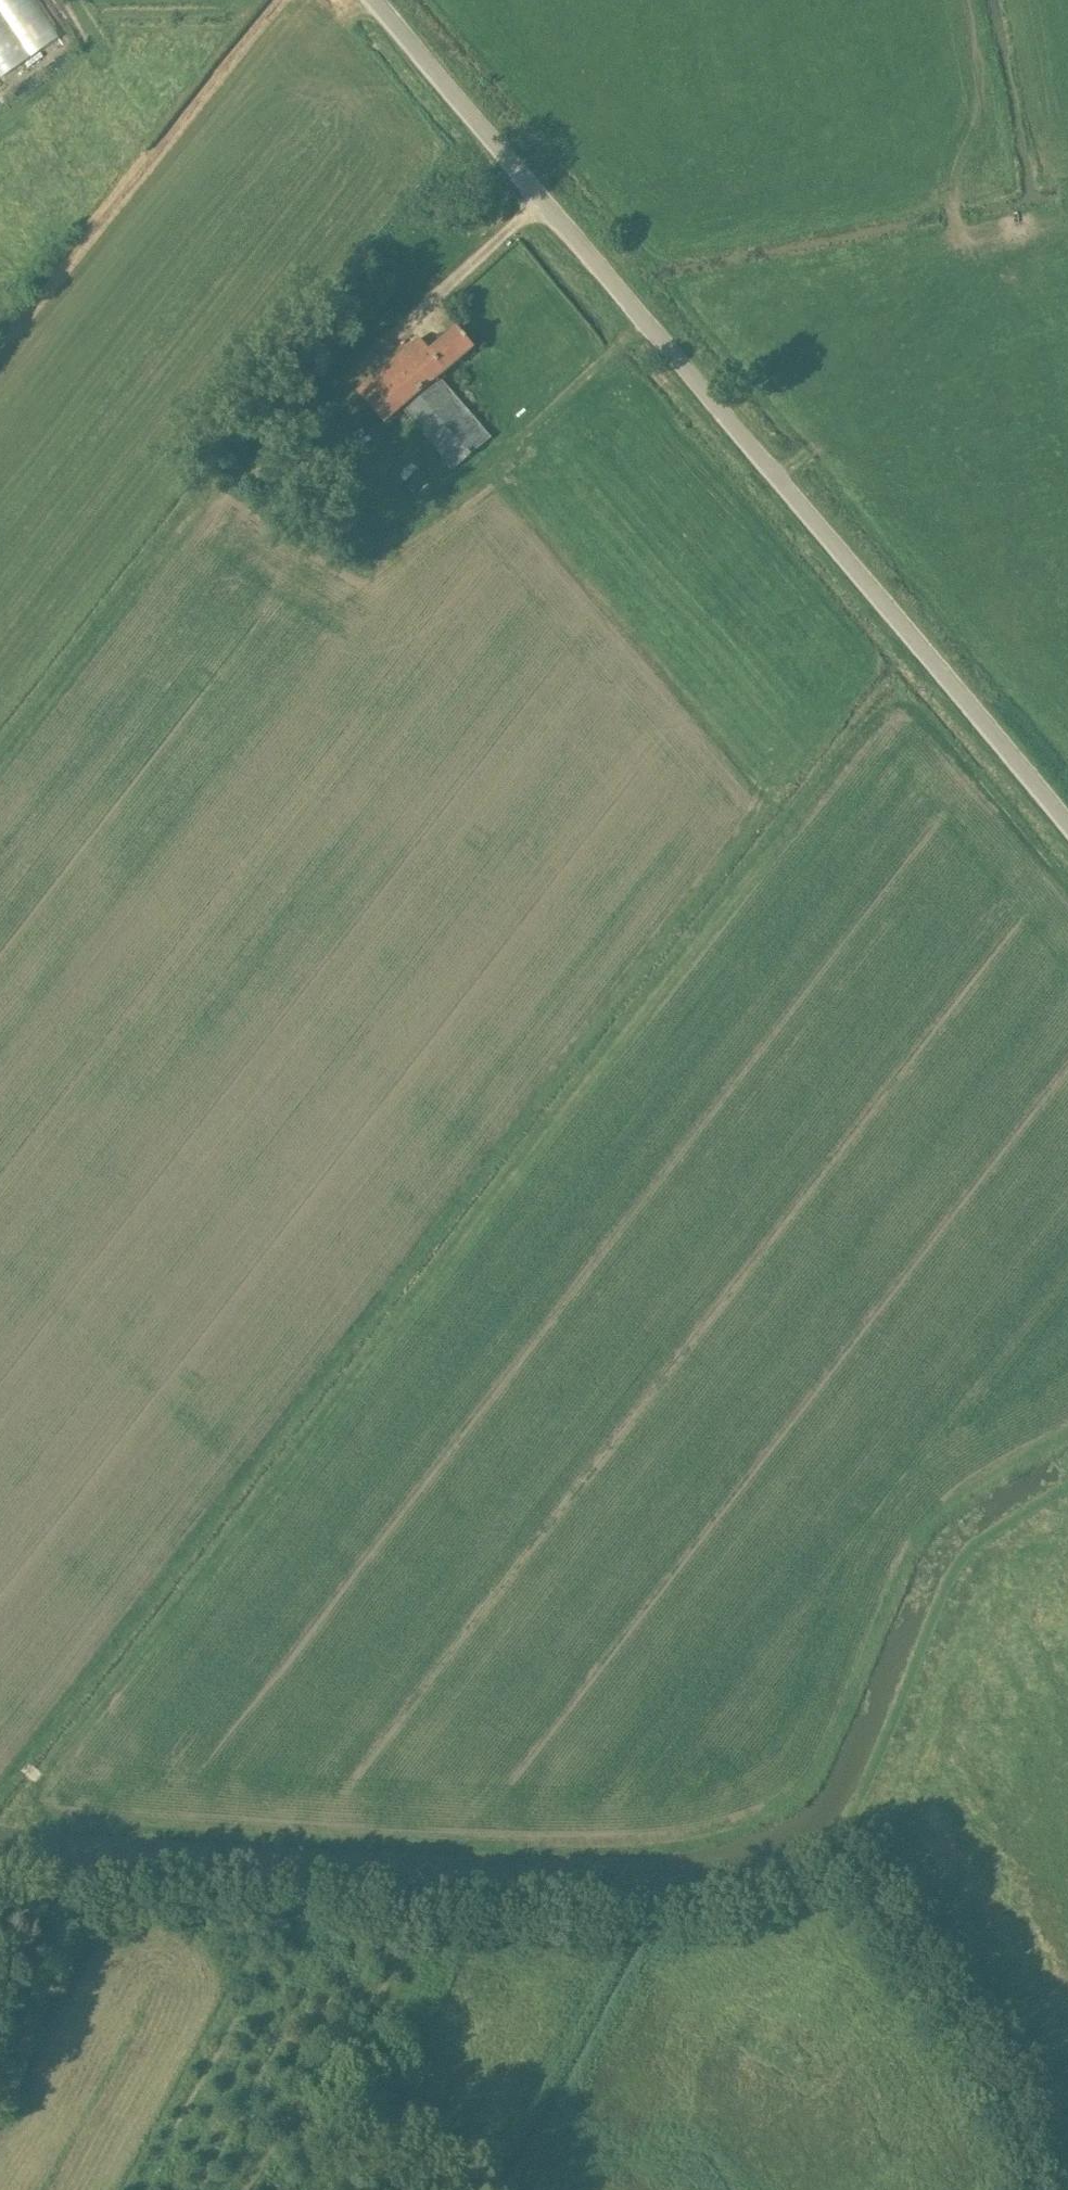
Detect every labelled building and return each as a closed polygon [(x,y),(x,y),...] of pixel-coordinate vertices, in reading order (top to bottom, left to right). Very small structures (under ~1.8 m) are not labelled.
[(493,437),(441,376),(476,347),(459,327),(421,359),(411,346),(357,391),(385,424),(403,408),(454,469),(493,437)]
